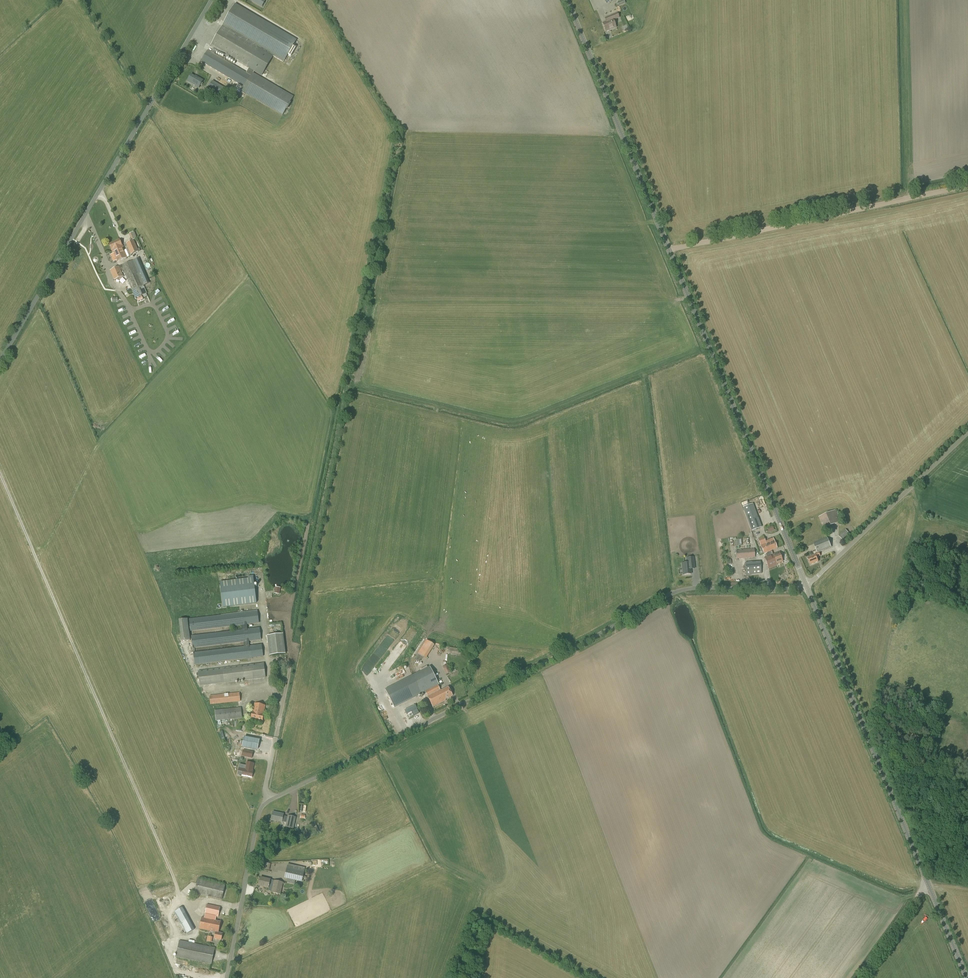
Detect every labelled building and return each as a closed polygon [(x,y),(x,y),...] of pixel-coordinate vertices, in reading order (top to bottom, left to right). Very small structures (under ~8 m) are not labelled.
[(247,67),(262,76),(273,56),(283,62),(296,40),(288,35),(235,4),(211,46),(214,48),(211,52),(208,50),(201,62),(244,87),(242,92),(282,116),(294,97),(253,73),(251,76),(225,60),(228,56),(247,67)] [(602,23),(606,32),(616,27),(613,21),(620,18),(617,13),(604,18),(606,22),(602,23)] [(196,77),(191,74),(187,81),(199,88),(204,80),(197,76),(196,77)] [(222,97),(226,89),(225,88),(212,81),(208,88),(222,97)] [(117,250),(123,247),(120,240),(109,244),(113,252),(116,251),(117,250)] [(131,255),(139,251),(134,240),(126,244),(131,255)] [(116,251),(113,252),(117,262),(127,258),(123,247),(117,250),(116,251)] [(149,282),(139,258),(110,271),(114,280),(123,276),(120,269),(123,268),(126,276),(136,298),(147,293),(143,285),(149,282)] [(836,510),(819,517),(824,529),(840,522),(836,510)] [(752,531),(761,527),(759,522),(750,525),(752,531)] [(845,529),(839,536),(842,540),(849,533),(845,529)] [(764,554),(768,552),(771,551),(777,548),(773,538),(766,541),(764,537),(758,539),(764,554)] [(815,553),(816,555),(808,558),(811,565),(819,562),(817,557),(821,556),(819,553),(832,547),(828,538),(814,543),(817,553),(815,553)] [(736,550),(737,559),(755,557),(754,549),(736,550)] [(771,551),(768,552),(769,556),(766,557),(771,568),(777,565),(776,564),(783,562),(779,553),(773,555),(771,551)] [(683,576),(691,575),(692,575),(691,570),(695,569),(694,557),(693,557),(686,558),(687,563),(681,563),(683,576)] [(745,563),(746,575),(761,574),(761,562),(745,563)] [(220,582),(223,607),(256,603),(253,576),(248,577),(248,579),(220,582)] [(247,629),(247,625),(259,623),(257,611),(245,612),(189,619),(191,632),(242,625),(242,630),(191,636),(193,649),(244,642),(244,646),(193,652),(195,665),(263,657),(262,644),(249,646),(249,642),(261,640),(260,627),(247,629)] [(187,619),(179,620),(182,641),(190,640),(187,619)] [(284,633),(268,635),(271,655),(287,652),(287,650),(284,633)] [(418,654),(423,657),(426,659),(434,645),(427,640),(418,654)] [(423,657),(418,654),(415,659),(419,662),(423,657)] [(200,686),(266,678),(264,663),(198,671),(200,686)] [(442,667),(446,675),(451,672),(447,665),(442,667)] [(376,678),(382,672),(385,674),(387,672),(381,667),(375,674),(377,677),(376,678)] [(423,693),(425,692),(438,685),(439,685),(430,668),(385,690),(394,708),(423,693)] [(438,685),(425,692),(433,707),(440,704),(437,698),(443,695),(441,691),(438,685)] [(448,687),(441,691),(443,695),(437,698),(440,704),(446,701),(445,700),(453,696),(448,687)] [(211,705),(241,702),(240,693),(210,696),(211,705)] [(262,721),(265,706),(255,704),(251,718),(262,721)] [(216,721),(242,718),(241,708),(215,710),(216,721)] [(415,723),(424,719),(419,708),(415,710),(417,716),(413,717),(415,723)] [(244,737),(242,747),(257,750),(259,740),(244,737)] [(252,759),(253,752),(243,750),(241,757),(252,759)] [(252,773),(254,764),(247,762),(246,769),(239,768),(238,772),(243,773),(242,776),(252,778),(253,773),(252,773)] [(284,814),(273,812),(271,820),(282,822),(286,823),(285,827),(293,829),(296,817),(288,815),(288,817),(283,816),(284,814)] [(304,873),(287,869),(284,878),(287,879),(287,882),(295,884),(295,881),(302,882),(304,873)] [(271,892),(272,892),(275,880),(274,880),(270,879),(271,879),(261,877),(259,886),(268,888),(269,891),(271,892)] [(198,879),(195,893),(222,900),(226,885),(198,879)] [(275,880),(272,892),(280,895),(283,882),(275,880)] [(170,905),(170,904),(170,902),(169,901),(169,900),(167,898),(166,898),(165,897),(164,897),(162,897),(161,897),(160,898),(159,898),(158,899),(157,900),(156,902),(156,903),(156,904),(156,906),(156,907),(157,908),(158,909),(159,910),(160,910),(161,911),(163,911),(165,911),(166,910),(167,909),(168,909),(169,908),(169,907),(170,905)] [(199,929),(210,931),(212,920),(216,921),(216,920),(217,917),(218,917),(220,907),(207,904),(205,914),(204,918),(202,917),(199,929)] [(174,911),(186,934),(194,929),(182,907),(174,911)] [(210,931),(215,933),(216,932),(216,933),(216,929),(219,930),(221,922),(216,920),(216,921),(212,920),(210,931)] [(216,932),(215,933),(214,939),(221,941),(223,933),(219,932),(219,930),(216,929),(216,933),(216,932)] [(180,940),(176,957),(212,964),(215,948),(180,940)]
